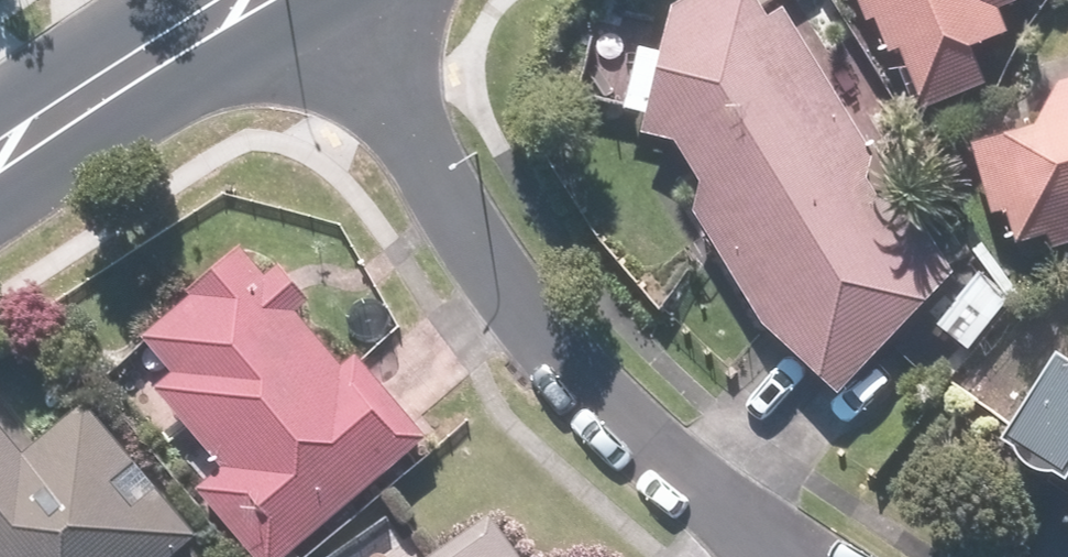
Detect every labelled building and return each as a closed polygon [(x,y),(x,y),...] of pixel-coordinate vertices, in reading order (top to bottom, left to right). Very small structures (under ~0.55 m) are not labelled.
[(643,133),(679,142),(712,196),(700,231),(767,319),(841,391),(948,267),(780,2),(769,9),(763,0),(679,0),(675,2),(665,43),(615,34),(599,99),(645,112),(643,133)] [(889,50),(898,46),(924,111),(985,87),(968,43),(1013,25),(1005,6),(1021,0),(869,0),(889,50)] [(971,140),(1002,243),(1048,229),(1055,251),(1067,247),(1067,74),(1034,84),(1044,118),(971,140)] [(425,434),(355,353),(346,360),(301,309),(315,297),(280,257),(262,272),(240,248),(140,335),(170,370),(157,382),(224,458),(194,484),(258,556),(285,556),(425,434)] [(1067,484),(1067,356),(1055,348),(999,442),(1067,484)] [(205,536),(93,397),(28,450),(0,416),(0,556),(180,556),(205,536)] [(493,509),(426,556),(527,556),(493,509)]
